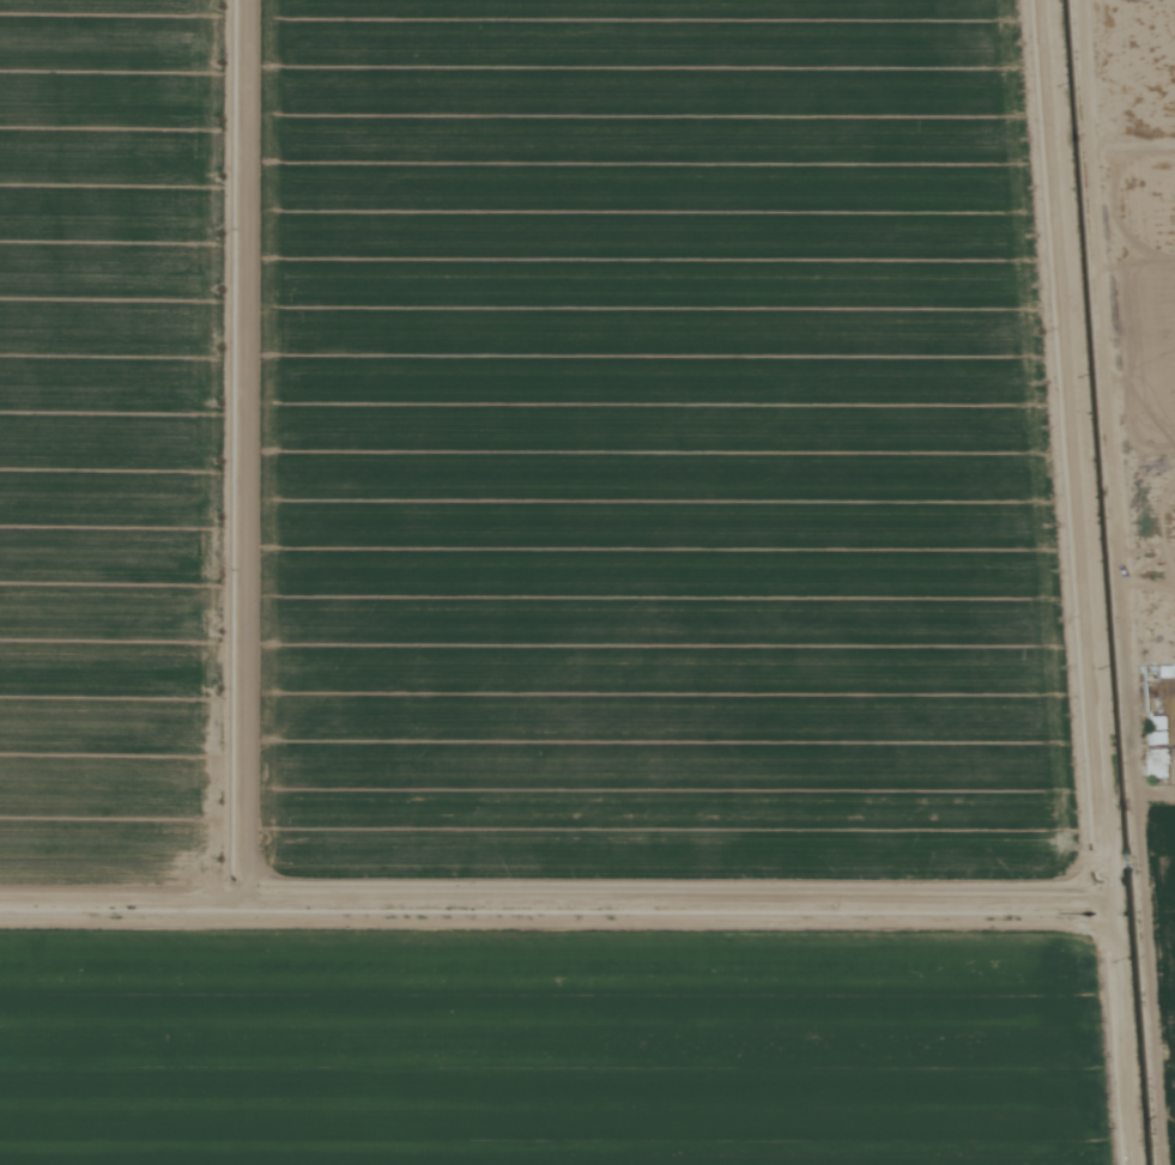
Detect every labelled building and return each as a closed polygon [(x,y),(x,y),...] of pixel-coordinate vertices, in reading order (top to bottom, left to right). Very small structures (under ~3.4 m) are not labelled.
[(1146,745),(1161,745),(1161,717),(1146,717),(1146,745)] [(1146,786),(1164,786),(1164,750),(1146,750),(1146,786)]
